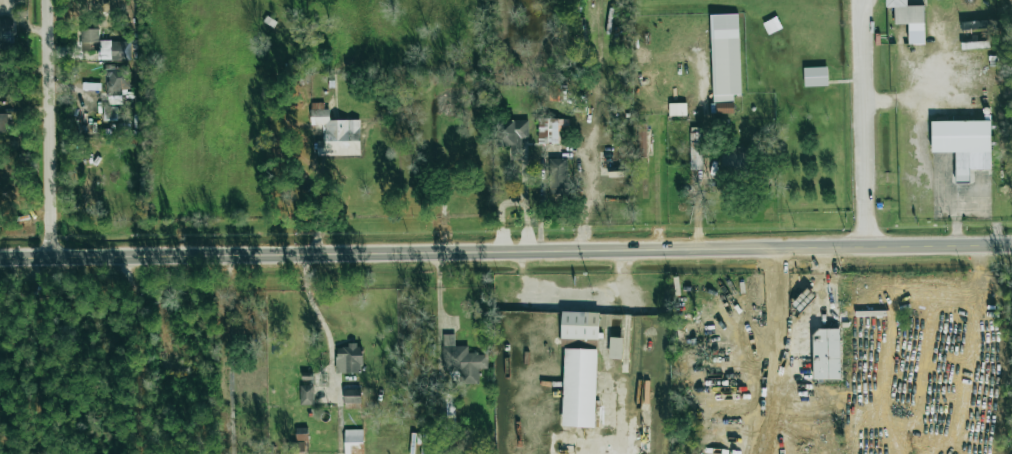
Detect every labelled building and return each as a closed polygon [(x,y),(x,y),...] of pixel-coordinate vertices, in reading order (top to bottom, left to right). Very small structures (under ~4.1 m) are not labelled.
[(886,7),(886,0),(907,0),(907,6),(924,5),(925,43),(909,44),(909,23),(895,23),(895,7),(886,7)] [(710,15),(713,114),(733,113),(733,95),(740,95),(738,14),(710,15)] [(12,19),(0,19),(0,48),(13,48),(12,19)] [(128,42),(99,41),(99,29),(81,29),(81,51),(97,51),(97,60),(127,61),(128,42)] [(803,68),(804,86),(827,85),(827,67),(803,68)] [(107,68),(108,95),(122,95),(121,90),(129,89),(128,68),(107,68)] [(317,156),(360,155),(360,120),(327,121),(327,103),(311,103),(311,125),(323,125),(324,142),(317,142),(317,156)] [(686,116),(686,104),(668,104),(668,116),(686,116)] [(537,142),(568,143),(568,119),(538,119),(537,142)] [(528,121),(496,120),(495,146),(509,146),(509,152),(520,152),(521,139),(528,139),(528,121)] [(932,121),(991,120),(992,169),(971,169),(970,183),(956,184),(955,152),(932,152),(932,121)] [(748,147),(720,147),(720,169),(748,169),(748,147)] [(567,159),(549,159),(547,194),(566,194),(567,159)] [(561,339),(599,340),(600,313),(561,312),(561,339)] [(840,380),(839,329),(812,330),(813,380),(840,380)] [(442,372),(459,372),(459,384),(478,384),(478,369),(487,369),(487,354),(467,354),(467,346),(455,346),(454,334),(442,335),(442,372)] [(622,338),(609,337),(609,359),(622,359),(622,338)] [(361,374),(362,345),(347,345),(347,348),(336,348),(336,373),(361,374)] [(594,428),(597,350),(564,349),(562,427),(594,428)] [(299,386),(300,405),(313,405),(313,385),(299,386)] [(360,403),(361,390),(344,390),(343,403),(360,403)] [(307,428),(295,428),(296,441),(307,440),(307,428)] [(362,429),(344,430),(345,453),(363,453),(362,429)] [(304,442),(292,442),(293,453),(304,452),(304,442)]
